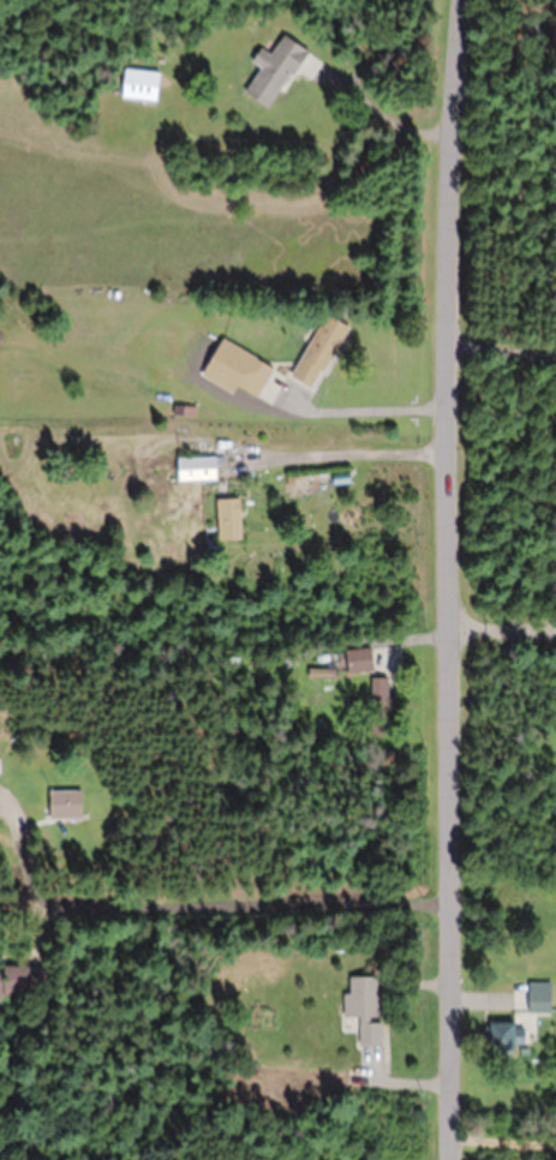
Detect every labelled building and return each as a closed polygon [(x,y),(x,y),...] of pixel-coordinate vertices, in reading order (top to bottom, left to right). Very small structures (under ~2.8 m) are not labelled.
[(299,49),(276,37),(267,55),(253,48),(246,64),(255,68),(241,97),(269,110),(299,49)] [(287,378),(310,390),(343,326),(319,314),(287,378)] [(230,385),(253,397),(267,369),(244,357),(230,385)] [(213,456),(171,456),(171,480),(213,480),(213,456)] [(211,498),(211,539),(237,539),(237,498),(211,498)] [(345,675),(371,668),(365,646),(339,653),(345,675)] [(305,678),(329,678),(329,669),(305,669),(305,678)] [(386,679),(370,679),(370,721),(386,721),(386,679)] [(42,791),(42,817),(75,817),(75,791),(42,791)] [(0,965),(0,995),(37,995),(37,965),(0,965)] [(355,1046),(375,1046),(374,977),(342,977),(342,1017),(355,1017),(355,1046)] [(522,1014),(546,1014),(546,991),(522,991),(522,1014)] [(521,1050),(521,1024),(481,1024),(481,1050),(521,1050)]
